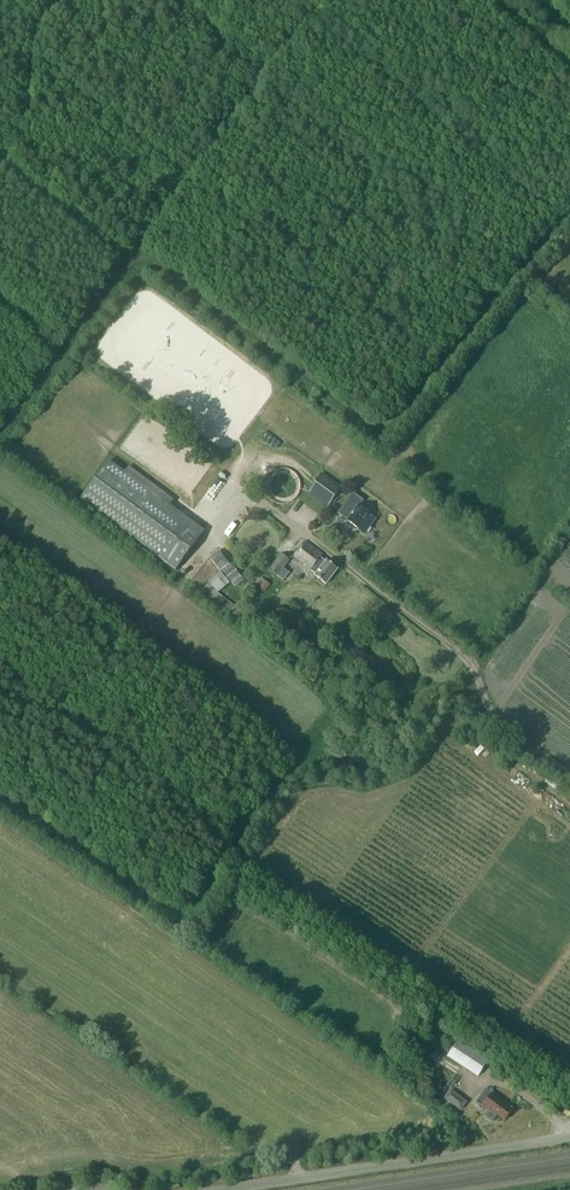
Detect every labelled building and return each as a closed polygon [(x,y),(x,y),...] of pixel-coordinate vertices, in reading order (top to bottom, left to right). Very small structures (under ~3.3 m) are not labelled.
[(111,464),(83,502),(177,571),(205,532),(169,506),(174,499),(129,466),(124,473),(111,464)] [(310,484),(330,501),(342,487),(321,470),(310,484)] [(359,507),(363,501),(353,493),(338,514),(342,509),(351,516),(347,521),(365,534),(376,519),(359,507)] [(322,555),(305,541),(295,556),(311,569),(310,571),(316,576),(315,577),(325,585),(337,570),(327,561),(326,562),(320,558),(322,555)] [(231,566),(220,553),(212,559),(222,573),(223,572),(231,566)] [(281,555),(270,569),(278,576),(284,568),(290,560),(281,555)] [(234,564),(231,566),(223,572),(228,579),(234,588),(244,581),(238,572),(239,571),(234,564)] [(259,587),(267,590),(270,582),(262,579),(259,587)] [(405,1046),(419,1055),(427,1045),(420,1039),(413,1035),(405,1046)] [(489,1061),(459,1041),(448,1057),(478,1077),(489,1061)] [(498,1114),(505,1120),(512,1111),(507,1107),(509,1105),(493,1093),(492,1094),(491,1093),(494,1090),(490,1088),(488,1091),(486,1089),(476,1102),(488,1111),(484,1116),(485,1118),(491,1122),(492,1122),(498,1114)] [(456,1093),(450,1089),(443,1099),(449,1103),(456,1093)]
